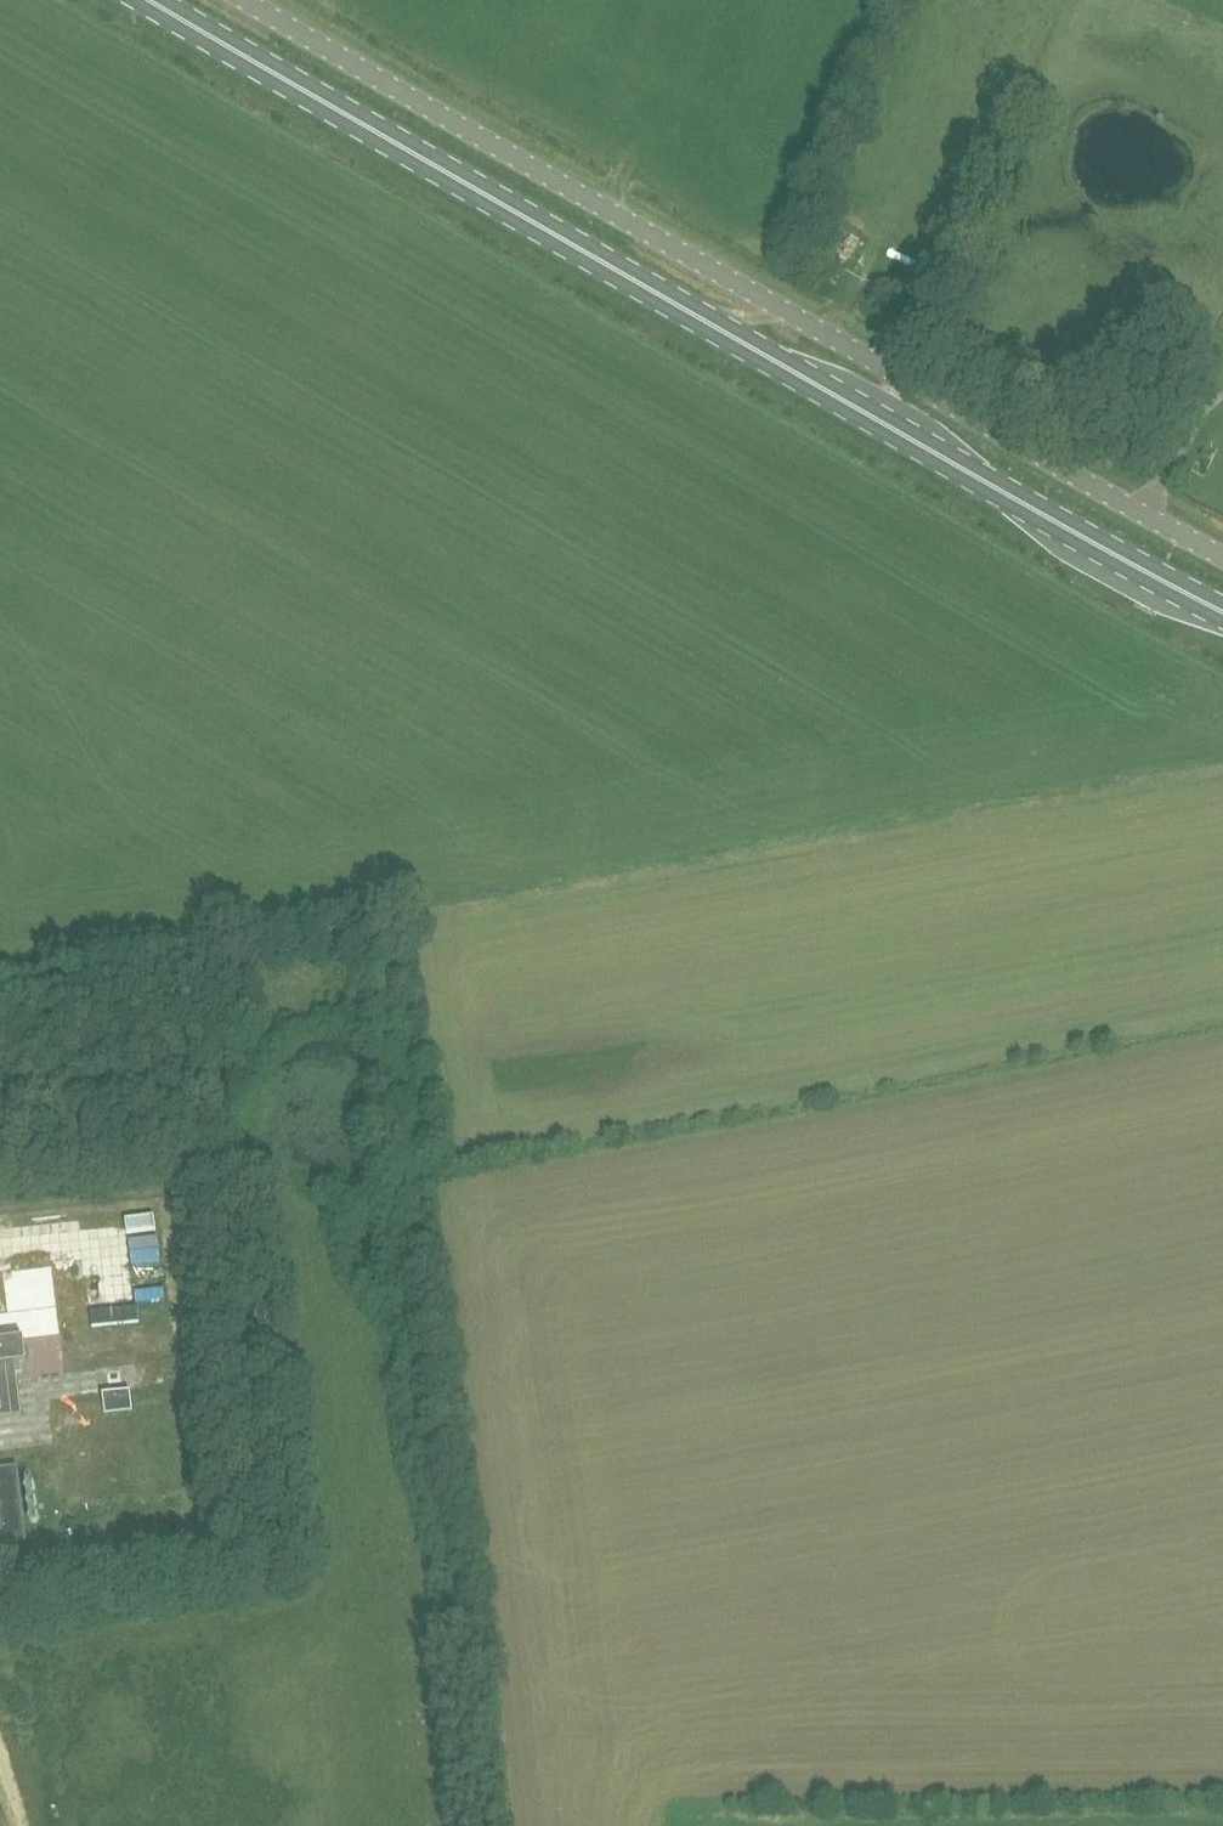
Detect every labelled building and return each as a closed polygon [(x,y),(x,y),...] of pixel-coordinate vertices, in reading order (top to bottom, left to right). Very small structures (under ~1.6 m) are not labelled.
[(827,241),(842,248),(850,230),(834,223),(827,241)] [(27,1361),(24,1337),(0,1340),(0,1420),(22,1417),(15,1363),(27,1361)] [(104,1414),(132,1411),(130,1391),(102,1394),(104,1414)] [(32,1533),(24,1487),(0,1492),(0,1519),(3,1538),(32,1533)]
